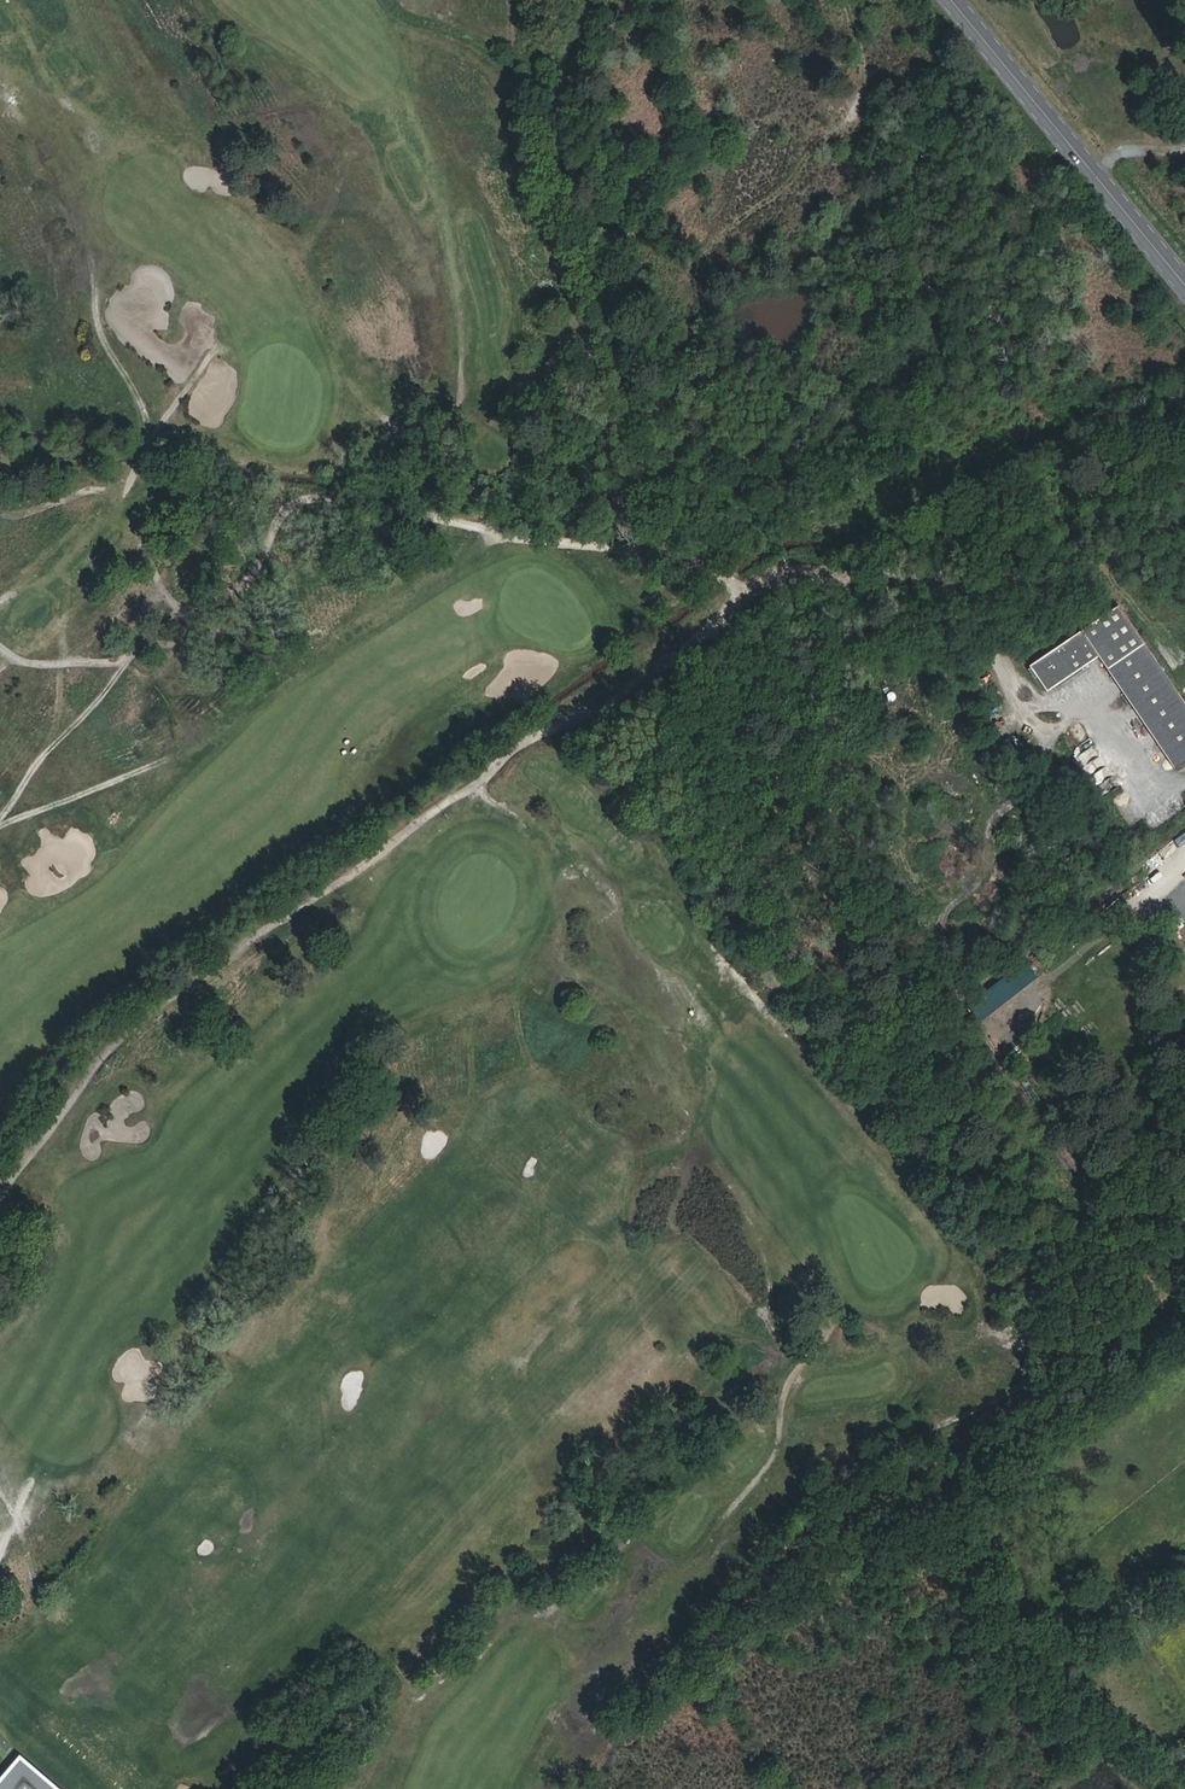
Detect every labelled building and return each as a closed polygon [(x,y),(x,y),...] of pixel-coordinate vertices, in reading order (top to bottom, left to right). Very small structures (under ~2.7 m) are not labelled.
[(1119,605),(1030,665),(1047,691),(1098,656),(1175,769),(1184,762),(1184,702),(1119,605)] [(63,1788),(68,1788),(26,1755),(24,1757),(63,1788)] [(12,1772),(34,1788),(63,1788),(24,1757),(12,1772)] [(12,1772),(10,1775),(27,1788),(34,1788),(12,1772)] [(0,1787),(0,1788),(27,1788),(10,1775),(0,1787)]
